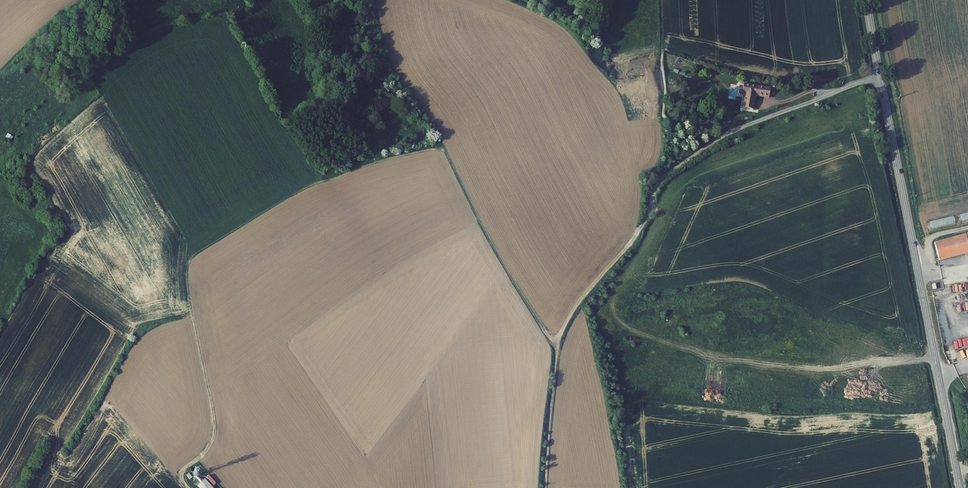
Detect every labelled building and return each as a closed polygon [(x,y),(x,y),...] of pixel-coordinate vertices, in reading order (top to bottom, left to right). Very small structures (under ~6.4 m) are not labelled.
[(746,94),(745,107),(755,109),(757,95),(766,95),(746,84),(745,84),(743,94),(746,94)] [(771,86),(746,84),(766,95),(770,96),(771,86)] [(934,241),(939,260),(967,252),(967,233),(934,241)] [(215,483),(208,475),(206,477),(213,485),(215,483)] [(198,485),(201,487),(213,487),(205,479),(198,485)]
